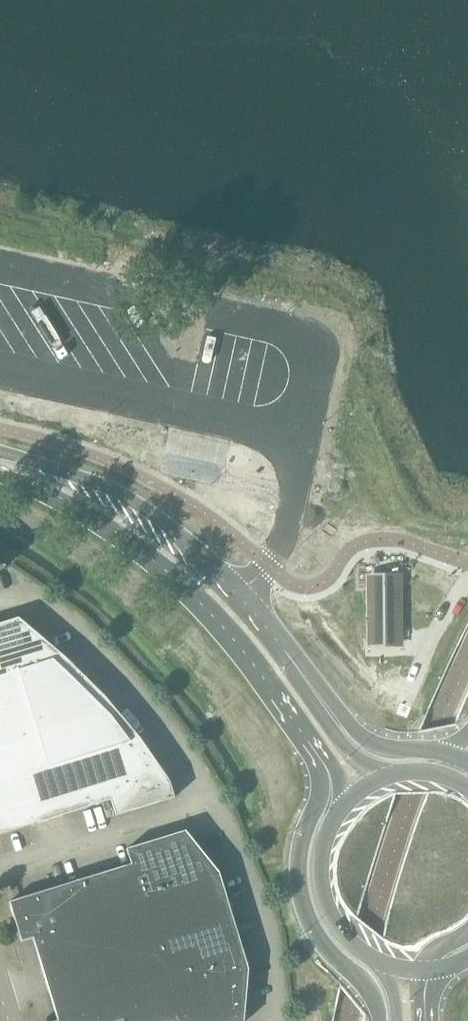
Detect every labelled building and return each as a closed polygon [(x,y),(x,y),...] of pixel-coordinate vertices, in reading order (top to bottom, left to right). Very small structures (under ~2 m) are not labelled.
[(397,586),(369,587),(370,639),(398,639),(397,586)] [(50,645),(50,646),(36,633),(19,617),(0,623),(0,673),(1,677),(22,670),(64,657),(63,656),(50,645)] [(103,695),(93,685),(92,685),(79,672),(63,656),(64,657),(22,670),(37,717),(104,696),(103,695)] [(22,670),(1,677),(0,677),(0,728),(37,717),(22,670)] [(138,737),(130,727),(129,727),(117,713),(104,696),(37,717),(51,764),(95,750),(138,737)] [(37,717),(0,728),(0,779),(35,769),(51,764),(37,717)] [(169,781),(161,770),(151,756),(138,737),(95,750),(110,800),(115,815),(174,797),(169,781)] [(110,800),(95,750),(51,764),(35,769),(50,818),(110,800)] [(35,769),(0,779),(0,834),(31,824),(50,818),(35,769)] [(218,872),(198,848),(185,832),(185,831),(184,831),(183,831),(125,848),(130,864),(140,896),(218,872)] [(155,945),(140,896),(130,864),(101,873),(83,878),(85,884),(96,919),(108,959),(155,945)] [(233,921),(227,902),(218,872),(140,896),(155,945),(233,921)] [(96,919),(85,884),(83,878),(27,896),(22,897),(8,902),(20,942),(32,938),(96,919)] [(17,885),(10,887),(12,896),(19,893),(17,885)] [(108,959),(96,919),(32,938),(44,979),(108,959)] [(248,969),(239,942),(239,939),(233,921),(155,945),(169,993),(248,969)] [(169,993),(155,945),(108,959),(121,1001),(127,1020),(178,1020),(169,993)] [(121,1001),(108,959),(44,979),(57,1020),(121,1001)] [(245,1002),(246,987),(248,969),(169,993),(178,1020),(243,1020),(245,1002)] [(121,1001),(57,1020),(54,1020),(127,1020),(121,1001)]
